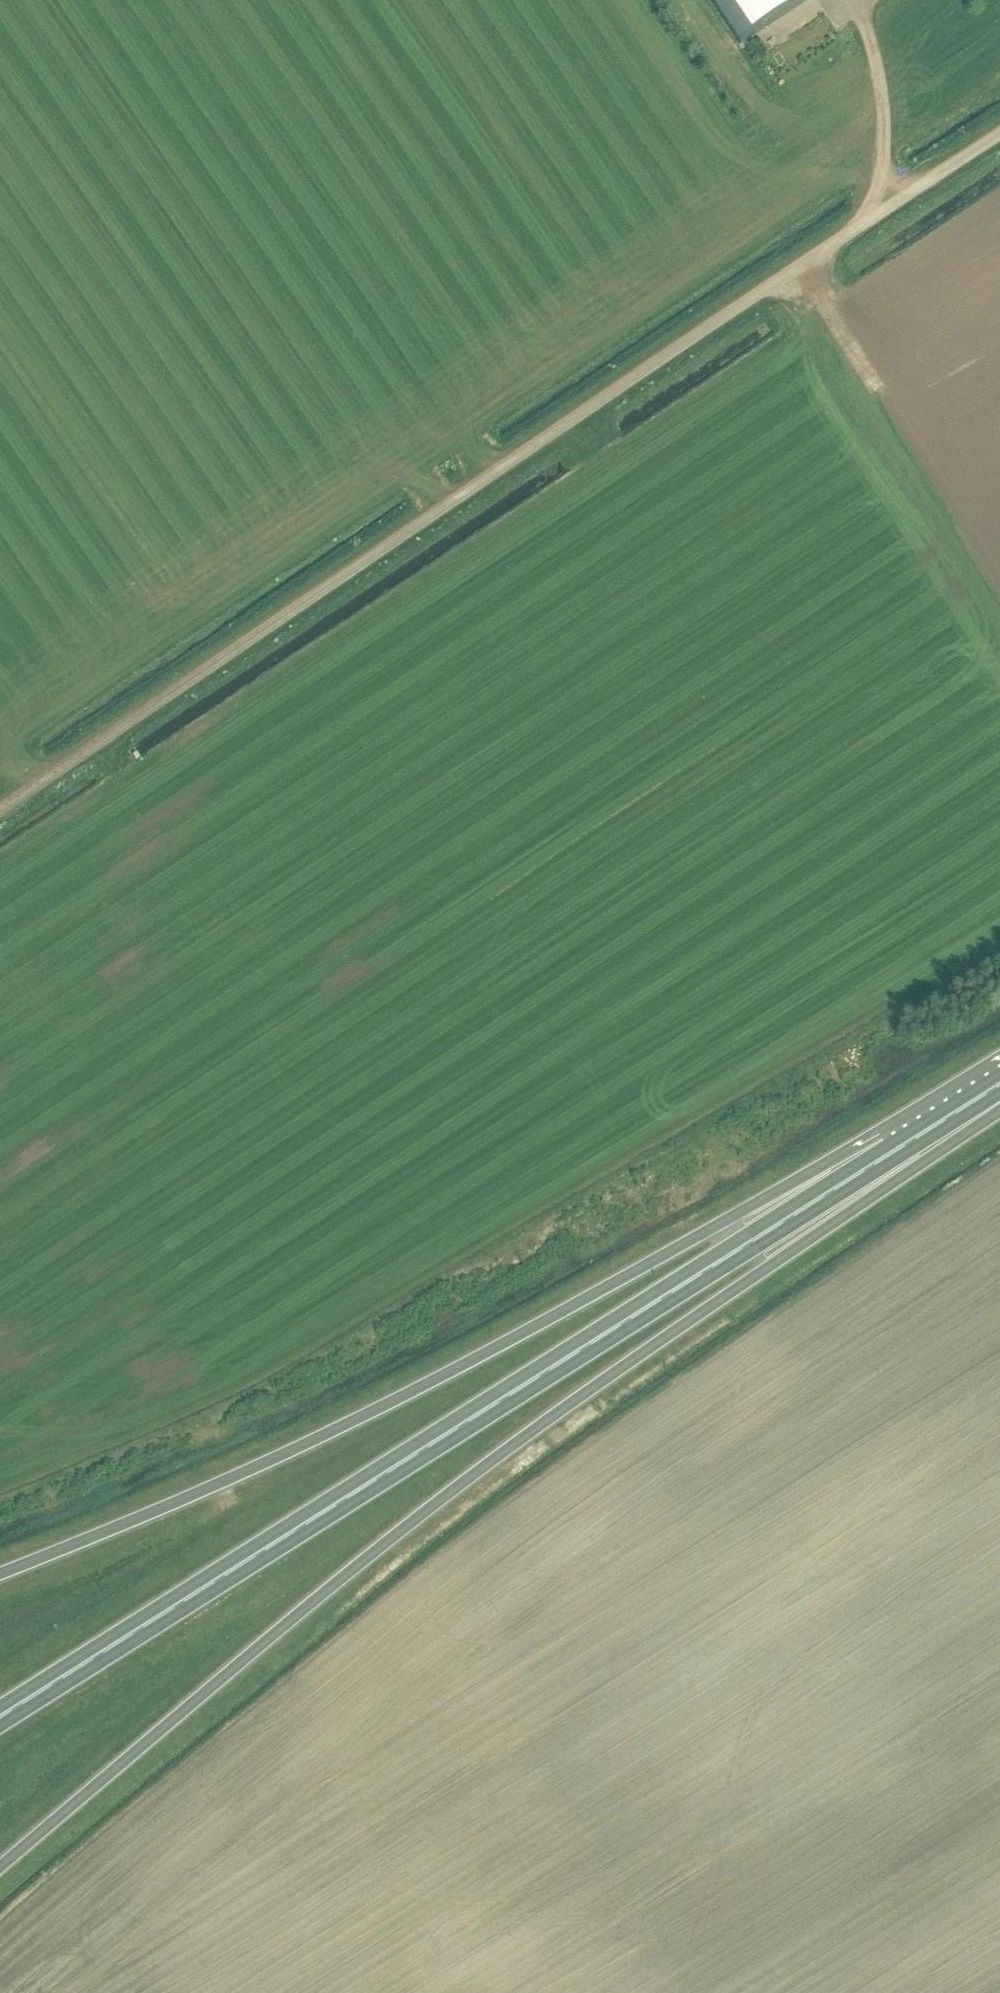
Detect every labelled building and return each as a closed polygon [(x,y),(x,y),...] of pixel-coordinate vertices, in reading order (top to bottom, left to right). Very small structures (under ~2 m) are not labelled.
[(722,19),(740,46),(757,35),(771,26),(784,17),(811,0),(751,0),(722,19)]
